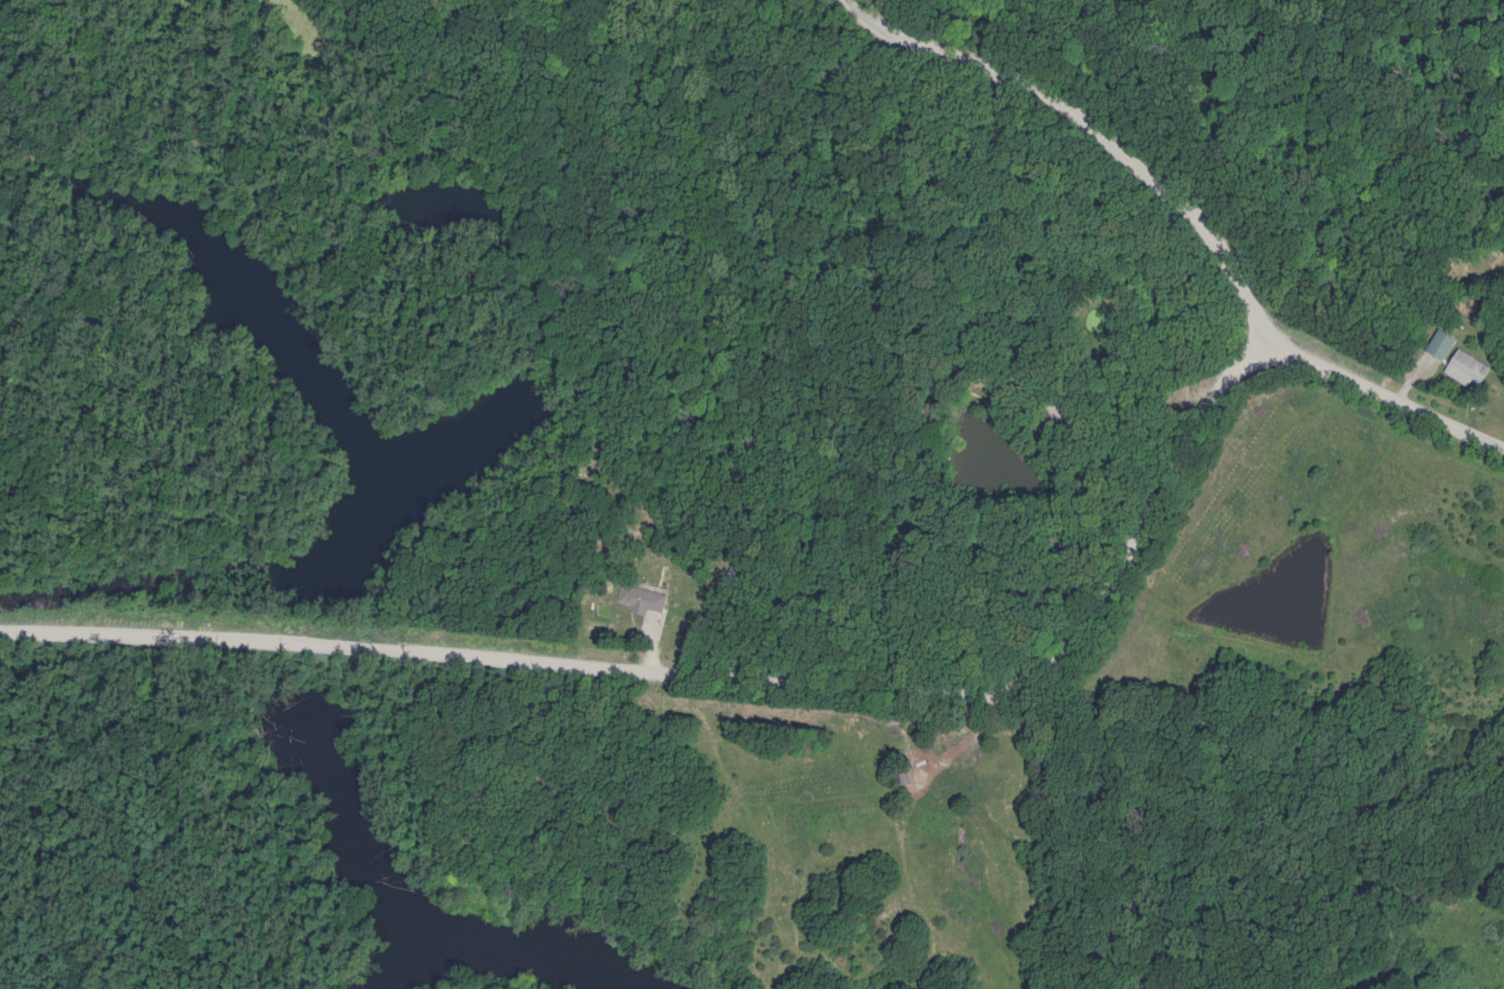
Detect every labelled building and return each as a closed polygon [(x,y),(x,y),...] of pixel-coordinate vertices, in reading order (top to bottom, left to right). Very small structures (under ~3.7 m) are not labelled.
[(1458,339),(1441,328),(1426,350),(1443,361),(1458,339)] [(1449,366),(1480,387),(1492,370),(1461,349),(1449,366)] [(621,585),(616,605),(647,613),(648,609),(660,612),(664,596),(621,585)]
